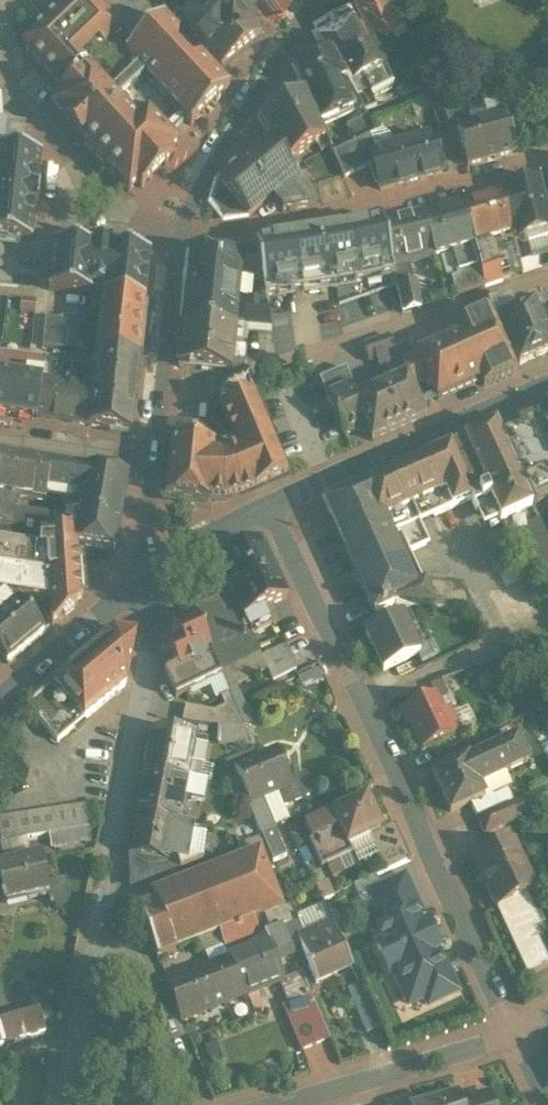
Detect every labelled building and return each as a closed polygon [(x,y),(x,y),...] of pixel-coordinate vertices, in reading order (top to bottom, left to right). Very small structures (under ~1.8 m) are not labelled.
[(129,191),(179,144),(129,90),(145,75),(185,117),(184,117),(191,124),(229,88),(200,57),(191,65),(170,42),(178,34),(163,17),(136,42),(96,0),(66,0),(23,41),(21,43),(22,44),(61,86),(65,90),(56,98),(58,101),(59,100),(71,112),(62,120),(129,191)] [(209,0),(200,7),(197,4),(182,16),(222,67),(240,46),(242,49),(261,34),(246,16),(259,7),(253,0),(209,0)] [(368,25),(382,19),(408,7),(404,0),(357,0),(368,25)] [(353,5),(318,25),(330,48),(346,78),(360,103),(365,111),(377,106),(372,96),(392,85),(384,66),(353,5)] [(408,7),(382,19),(387,30),(391,28),(396,38),(416,28),(408,7)] [(330,48),(292,66),(304,91),(318,123),(352,108),(340,81),(346,78),(330,48)] [(435,78),(425,57),(415,62),(424,82),(435,78)] [(304,91),(259,119),(272,139),(285,160),(324,136),(318,123),(304,91)] [(498,93),(480,97),(484,111),(486,119),(504,114),(498,93)] [(484,111),(469,115),(471,123),(486,119),(484,111)] [(471,123),(457,127),(468,165),(515,152),(504,114),(486,119),(471,123)] [(367,115),(348,126),(355,141),(376,132),(367,115)] [(355,141),(332,152),(344,177),(367,166),(374,164),(371,154),(378,152),(370,136),(377,133),(376,132),(355,141)] [(378,152),(371,154),(374,164),(380,189),(442,172),(432,136),(378,152)] [(272,139),(219,182),(226,190),(214,201),(227,217),(247,216),(273,195),(282,207),(283,211),(313,206),(295,176),(285,160),(272,139)] [(0,150),(0,238),(32,241),(41,155),(1,150),(0,150)] [(500,188),(513,234),(514,239),(547,230),(547,204),(540,177),(500,188)] [(500,189),(462,200),(474,245),(491,240),(513,234),(500,189)] [(462,200),(423,211),(435,256),(451,251),(459,276),(481,270),(474,245),(462,200)] [(423,211),(382,220),(392,265),(435,256),(423,211)] [(341,230),(352,279),(353,283),(367,280),(365,274),(379,271),(380,277),(394,274),(382,221),(366,224),(360,225),(352,227),(341,230)] [(352,279),(341,230),(340,229),(338,229),(327,231),(324,232),(313,233),(310,234),(299,236),(296,236),(285,238),(282,238),(271,240),(254,243),(264,296),(278,294),(319,288),(319,291),(323,290),(322,288),(332,286),(333,289),(336,288),(335,282),(352,279)] [(491,240),(474,245),(481,270),(485,285),(503,280),(494,252),(491,240)] [(48,290),(101,295),(145,300),(150,253),(144,252),(62,244),(53,243),(48,290)] [(218,248),(217,255),(190,252),(188,273),(186,291),(185,291),(182,318),(183,318),(183,320),(235,325),(238,304),(238,297),(240,278),(242,258),(238,257),(238,251),(218,248)] [(538,256),(520,261),(523,273),(542,267),(538,256)] [(459,276),(453,278),(458,294),(485,285),(481,270),(459,276)] [(416,280),(397,285),(401,304),(403,312),(422,306),(416,280)] [(538,286),(526,290),(529,299),(530,298),(532,302),(533,302),(535,307),(546,302),(538,286)] [(145,300),(101,295),(95,351),(139,356),(145,300)] [(516,310),(509,296),(487,303),(490,311),(494,320),(499,318),(519,363),(547,351),(547,336),(535,307),(533,302),(532,302),(516,310)] [(267,306),(238,304),(235,325),(271,329),(267,306)] [(490,311),(457,325),(461,334),(462,333),(483,380),(481,381),(484,386),(516,372),(494,320),(490,311)] [(63,319),(45,317),(42,346),(60,348),(63,319)] [(235,325),(183,320),(179,364),(231,370),(233,351),(235,325)] [(461,334),(446,340),(433,345),(434,345),(416,353),(417,354),(433,392),(437,400),(481,381),(483,380),(462,333),(461,334)] [(389,335),(363,344),(369,361),(376,358),(381,372),(402,364),(401,361),(389,335)] [(0,351),(0,412),(36,417),(42,379),(45,358),(45,357),(0,351)] [(139,356),(95,351),(91,387),(95,388),(89,426),(131,432),(139,356)] [(245,352),(233,351),(231,370),(244,365),(245,352)] [(433,392),(417,354),(401,361),(402,364),(406,374),(418,399),(433,392)] [(52,359),(45,358),(42,379),(55,381),(56,376),(51,375),(51,371),(50,371),(52,359)] [(358,396),(345,367),(318,377),(341,436),(365,426),(372,440),(425,417),(418,399),(406,374),(358,396)] [(55,381),(42,379),(36,417),(89,426),(95,388),(91,387),(55,381)] [(234,387),(224,393),(221,399),(220,398),(218,399),(215,407),(217,413),(222,415),(223,415),(226,421),(221,423),(220,426),(221,428),(216,430),(172,426),(165,495),(209,499),(211,498),(212,498),(215,500),(223,500),(225,498),(226,498),(241,495),(287,476),(247,382),(234,387)] [(325,502),(332,519),(334,512),(336,506),(499,434),(495,427),(325,502)] [(502,441),(509,455),(523,448),(537,442),(530,428),(502,441)] [(502,441),(499,434),(336,506),(334,512),(332,519),(348,554),(372,608),(392,599),(395,605),(434,608),(423,583),(409,553),(426,545),(415,520),(433,511),(435,516),(471,500),(475,507),(490,499),(501,523),(533,507),(509,455),(502,441)] [(547,447),(541,451),(537,442),(523,448),(509,455),(533,507),(534,509),(547,502),(547,447)] [(1,456),(0,462),(0,525),(12,527),(14,510),(16,498),(45,503),(47,490),(51,464),(1,456)] [(128,476),(51,464),(47,490),(63,493),(80,495),(78,503),(73,531),(71,543),(78,544),(115,550),(128,476)] [(80,495),(63,493),(62,502),(64,502),(62,511),(67,512),(70,512),(72,502),(78,503),(80,495)] [(72,502),(70,512),(67,512),(64,532),(73,531),(78,503),(72,502)] [(501,523),(516,555),(520,554),(529,575),(546,567),(546,566),(547,565),(547,539),(534,509),(533,507),(501,523)] [(14,510),(12,527),(0,525),(0,541),(39,547),(40,534),(51,533),(54,517),(14,510)] [(62,511),(55,510),(54,517),(51,533),(64,532),(67,512),(62,511)] [(40,534),(39,547),(0,541),(0,566),(47,573),(49,600),(51,624),(52,625),(81,601),(82,600),(81,599),(80,574),(83,574),(86,571),(84,550),(82,548),(78,549),(78,544),(71,543),(73,531),(64,532),(51,533),(40,534)] [(261,543),(218,564),(232,596),(251,636),(271,626),(263,610),(287,598),(261,543)] [(0,566),(0,593),(49,600),(47,573),(0,566)] [(465,586),(423,583),(434,608),(476,612),(465,586)] [(196,613),(193,615),(219,673),(259,653),(260,653),(251,636),(232,596),(219,603),(220,606),(198,617),(196,613)] [(4,597),(0,600),(0,654),(8,663),(44,632),(18,601),(12,606),(4,597)] [(219,603),(196,613),(198,617),(220,606),(219,603)] [(408,613),(367,632),(384,669),(419,653),(412,638),(418,636),(408,613)] [(219,673),(193,615),(173,624),(169,647),(179,667),(164,674),(176,698),(221,677),(219,673)] [(135,635),(114,631),(26,705),(57,742),(126,684),(135,635)] [(304,635),(285,644),(293,660),(312,651),(304,635)] [(285,644),(261,655),(269,671),(273,679),(297,668),(293,660),(285,644)] [(259,653),(219,673),(221,677),(227,691),(269,671),(261,655),(261,656),(259,653)] [(214,711),(185,705),(182,721),(199,724),(218,726),(244,728),(228,693),(220,697),(224,706),(214,711)] [(435,695),(403,710),(404,713),(402,714),(408,727),(411,726),(422,749),(459,732),(454,722),(455,721),(449,709),(443,712),(435,695)] [(244,728),(218,726),(217,743),(250,745),(250,744),(244,728)] [(192,736),(153,729),(145,771),(188,779),(221,785),(223,771),(202,767),(207,739),(192,737),(192,736)] [(468,756),(432,773),(450,812),(471,803),(485,796),(484,795),(480,784),(529,761),(517,736),(470,759),(468,756)] [(276,749),(235,766),(243,783),(250,801),(247,802),(248,804),(260,833),(261,832),(273,861),(286,855),(264,803),(270,796),(268,795),(269,794),(278,791),(284,805),(309,795),(301,775),(289,779),(276,749)] [(188,779),(145,771),(136,815),(180,823),(188,779)] [(243,783),(233,788),(241,807),(248,804),(247,802),(250,801),(243,783)] [(496,793),(484,795),(485,796),(471,803),(478,818),(510,803),(515,801),(508,787),(496,793)] [(366,797),(332,813),(347,846),(349,845),(370,835),(382,829),(366,797)] [(510,803),(478,818),(485,834),(517,819),(510,803)] [(0,818),(0,835),(2,840),(15,838),(26,837),(51,833),(88,827),(98,825),(96,809),(68,813),(67,808),(0,818)] [(332,813),(305,825),(312,839),(309,841),(321,867),(353,852),(349,845),(347,846),(332,813)] [(180,823),(136,815),(129,854),(130,885),(171,868),(168,861),(168,859),(175,857),(179,869),(198,861),(200,852),(198,852),(200,836),(187,834),(188,825),(180,823)] [(382,829),(370,835),(387,870),(411,859),(394,823),(382,829)] [(88,827),(51,833),(53,847),(91,841),(88,827)] [(262,835),(238,845),(243,858),(256,853),(255,852),(259,850),(267,847),(262,835)] [(0,844),(5,863),(30,857),(26,838),(0,844)] [(514,839),(473,859),(496,908),(526,894),(537,889),(514,839)] [(223,866),(208,872),(207,871),(205,871),(206,872),(191,878),(190,877),(188,878),(188,879),(173,885),(173,884),(171,885),(171,886),(156,892),(156,891),(152,892),(155,900),(140,907),(140,906),(138,907),(157,958),(160,957),(159,956),(200,940),(218,933),(224,946),(226,952),(247,944),(259,936),(281,926),(298,920),(291,904),(282,908),(259,850),(255,852),(256,853),(243,858),(242,858),(242,857),(240,858),(240,859),(225,865),(224,864),(222,865),(223,866)] [(3,894),(1,895),(2,899),(4,899),(5,901),(7,901),(6,900),(48,889),(48,890),(50,890),(48,883),(41,854),(30,857),(5,863),(0,864),(0,881),(3,894)] [(437,959),(417,917),(421,915),(404,877),(371,893),(377,905),(365,910),(380,943),(377,945),(390,972),(393,971),(409,1004),(425,996),(429,1004),(457,991),(441,957),(437,959)] [(65,879),(48,883),(50,890),(52,900),(49,901),(50,903),(53,903),(59,910),(70,900),(65,879)] [(496,908),(527,975),(547,966),(547,961),(533,929),(541,926),(526,894),(496,908)] [(331,922),(288,942),(291,949),(301,945),(310,966),(309,966),(316,983),(318,982),(317,980),(349,966),(350,968),(351,967),(336,932),(331,922)] [(288,942),(281,926),(264,934),(268,945),(270,944),(278,965),(294,958),(291,949),(288,942)] [(218,933),(200,940),(205,953),(224,946),(218,933)] [(268,945),(229,960),(244,996),(284,980),(278,965),(270,944),(268,945)] [(229,958),(166,982),(181,1020),(182,1019),(244,996),(229,960),(229,958)] [(368,1005),(359,985),(347,990),(356,1010),(368,1005)] [(307,987),(293,1002),(297,1013),(287,1017),(301,1050),(329,1038),(307,987)] [(368,1005),(356,1010),(366,1032),(378,1027),(368,1005)] [(0,1023),(0,1045),(45,1033),(39,1012),(0,1023)] [(418,1103),(418,1104),(463,1104),(458,1091),(418,1103)] [(488,1092),(487,1092),(488,1098),(472,1103),(473,1104),(492,1104),(488,1092)]
